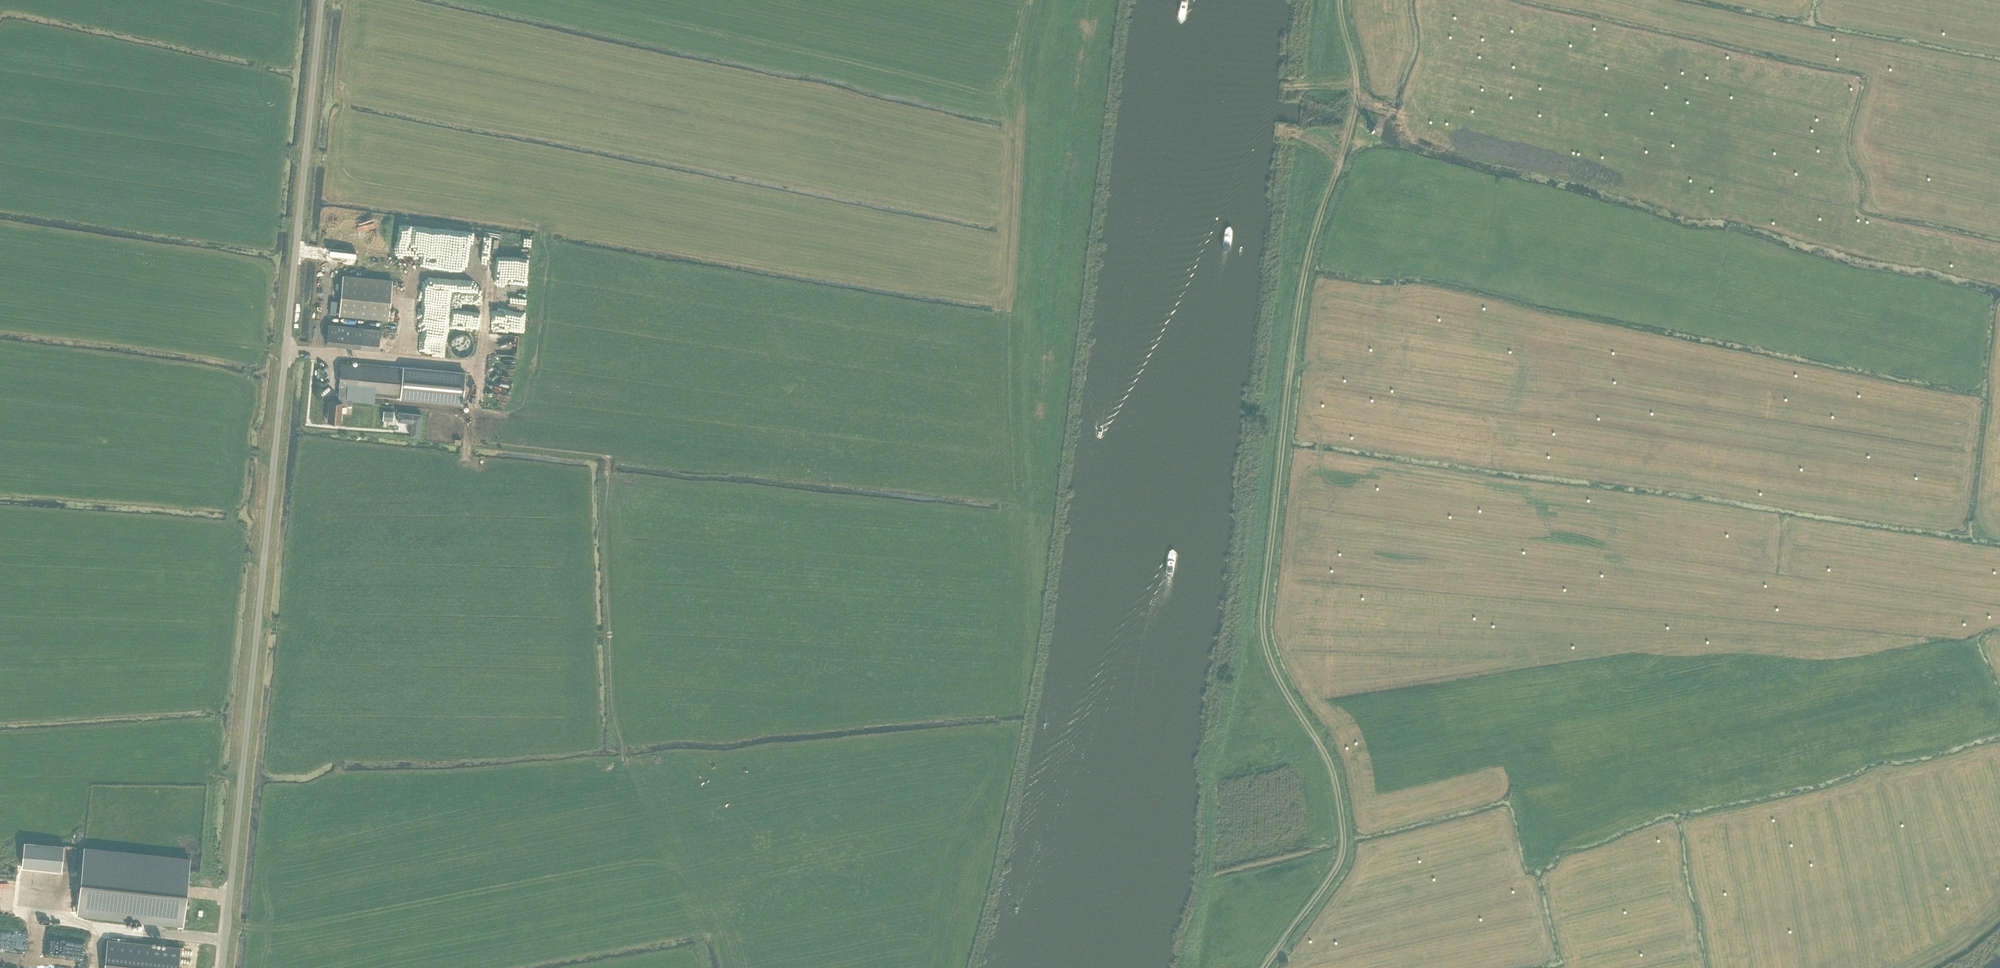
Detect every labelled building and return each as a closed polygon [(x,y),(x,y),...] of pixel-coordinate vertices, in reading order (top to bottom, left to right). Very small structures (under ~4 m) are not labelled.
[(1380,124),(1372,121),(1369,129),(1377,132),(1380,124)] [(392,279),(342,275),(339,315),(388,320),(392,279)] [(378,349),(380,329),(328,324),(326,344),(378,349)] [(499,353),(519,354),(520,332),(500,331),(499,353)] [(464,373),(341,362),(339,388),(338,400),(329,399),(327,420),(340,421),(342,404),(352,405),(352,398),(348,398),(349,389),(400,394),(400,396),(462,402),(464,373)] [(421,414),(399,412),(398,420),(412,422),(410,435),(419,436),(421,414)] [(64,845),(24,841),(21,866),(61,871),(64,845)] [(190,857),(83,845),(76,914),(183,925),(190,857)] [(43,951),(84,956),(86,937),(46,932),(43,951)] [(180,947),(107,939),(104,967),(178,967),(180,947)] [(10,954),(5,949),(2,952),(0,950),(0,962),(4,966),(8,962),(9,963),(13,960),(8,955),(10,954)]
